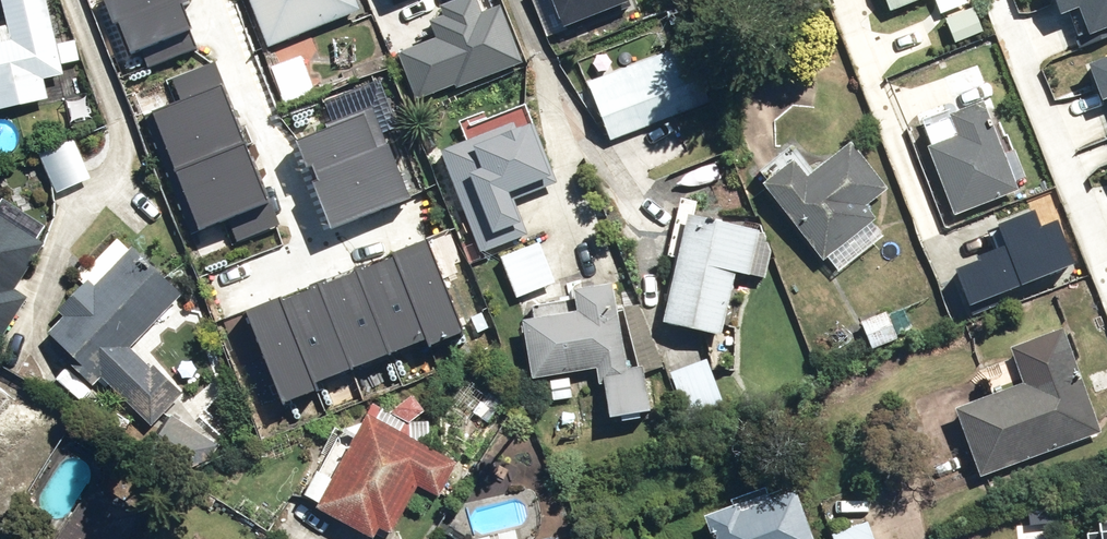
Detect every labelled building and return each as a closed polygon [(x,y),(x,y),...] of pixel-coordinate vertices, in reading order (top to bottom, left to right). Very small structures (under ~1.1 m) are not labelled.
[(40,0),(0,0),(0,14),(7,41),(0,43),(0,112),(45,100),(40,81),(60,76),(40,0)] [(119,11),(124,9),(144,60),(199,38),(192,19),(202,15),(196,0),(115,0),(119,11)] [(265,51),(364,9),(360,0),(243,0),(265,51)] [(558,31),(626,3),(624,0),(545,0),(558,31)] [(887,14),(919,0),(881,0),(887,14)] [(1008,3),(1022,37),(1045,28),(1056,56),(1106,36),(1106,0),(1016,0),(1008,3)] [(672,49),(584,85),(608,144),(696,109),(672,49)] [(280,176),(230,57),(158,87),(208,206),(280,176)] [(1057,82),(1070,116),(1093,107),(1104,135),(1106,133),(1106,62),(1057,82)] [(76,75),(53,82),(61,106),(84,98),(76,75)] [(981,102),(968,107),(958,79),(947,83),(958,111),(943,117),(945,121),(921,131),(928,149),(923,150),(949,217),(1014,192),(1010,183),(1022,178),(1003,128),(993,132),(981,102)] [(382,90),(302,117),(335,211),(415,184),(382,90)] [(461,143),(437,152),(479,256),(485,253),(513,242),(523,238),(512,211),(508,213),(501,197),(538,183),(541,190),(556,184),(523,103),(507,110),(504,103),(453,124),(461,143)] [(762,182),(756,187),(820,263),(823,260),(836,275),(881,237),(868,223),(871,220),(860,207),(882,189),(845,144),(812,171),(791,147),(757,176),(762,182)] [(436,210),(257,279),(297,380),(333,365),(330,356),(432,316),(435,324),(475,308),(436,210)] [(770,232),(680,215),(659,326),(717,337),(729,273),(761,279),(770,232)] [(24,302),(9,292),(20,275),(31,282),(42,266),(27,257),(36,243),(0,219),(0,338),(24,302)] [(177,297),(117,241),(90,269),(84,264),(74,274),(82,283),(55,312),(63,320),(45,339),(76,368),(72,371),(90,389),(97,381),(147,428),(178,395),(139,359),(169,327),(159,317),(177,297)] [(536,244),(498,259),(513,299),(551,284),(536,244)] [(590,313),(519,324),(528,379),(549,376),(553,401),(570,398),(567,376),(593,371),(596,388),(599,388),(605,421),(651,414),(643,368),(629,370),(622,325),(593,329),(590,313)] [(882,315),(859,327),(872,353),(896,340),(882,315)] [(1095,435),(1056,331),(1005,351),(1010,364),(984,374),(992,396),(952,411),(978,479),(1095,435)] [(723,411),(702,360),(669,374),(691,425),(723,411)] [(409,397),(387,415),(376,410),(374,416),(364,412),(357,428),(351,425),(346,436),(329,428),(313,463),(305,459),(289,493),(314,504),(310,513),(366,538),(370,538),(374,530),(390,537),(413,486),(432,499),(452,469),(416,447),(416,444),(427,444),(428,425),(413,424),(412,423),(423,412),(409,397)] [(216,445),(167,417),(151,444),(199,473),(216,445)] [(698,519),(706,538),(810,538),(796,503),(787,506),(781,490),(764,497),(761,490),(729,502),(730,506),(698,519)] [(129,535),(78,501),(52,538),(127,538),(129,535)] [(828,538),(871,538),(863,522),(828,538)] [(1044,524),(1016,529),(1018,538),(1045,538),(1044,524)]
